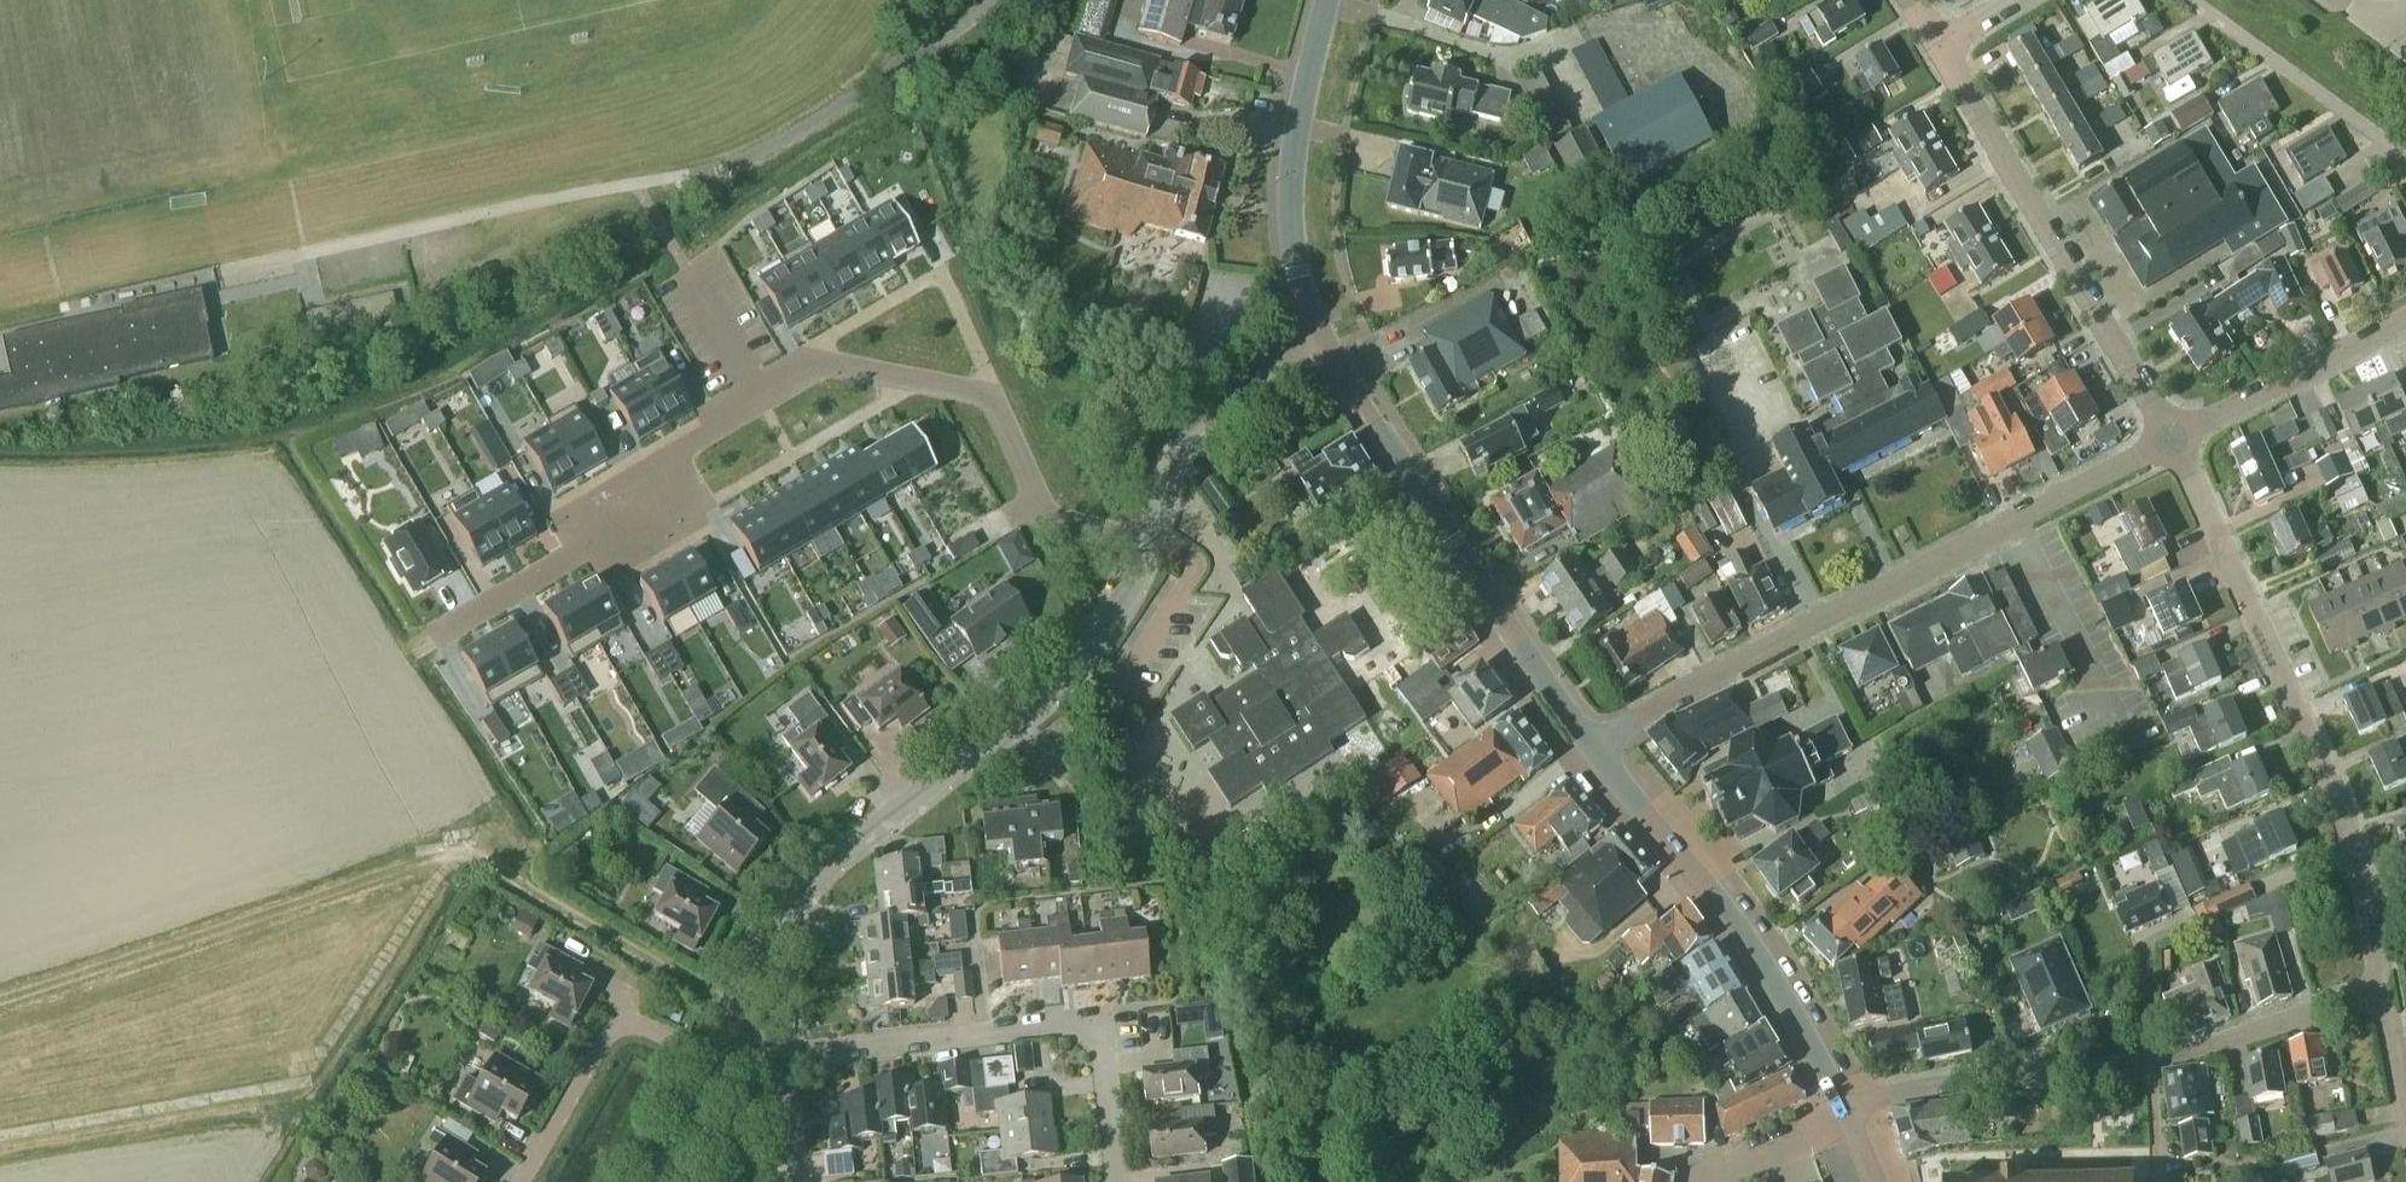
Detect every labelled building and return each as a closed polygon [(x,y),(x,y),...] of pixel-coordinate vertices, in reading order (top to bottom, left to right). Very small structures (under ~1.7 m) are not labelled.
[(1137,34),(1181,46),(1187,27),(1199,31),(1198,34),(1230,44),(1243,0),(1146,0),(1137,34)] [(1430,10),(1465,27),(1470,16),(1486,24),(1486,23),(1523,40),(1547,32),(1548,20),(1509,0),(1435,0),(1430,10)] [(1589,0),(1574,0),(1580,13),(1593,8),(1589,0)] [(1647,9),(1671,0),(1643,0),(1647,9)] [(1835,37),(1865,19),(1854,0),(1834,0),(1817,11),(1799,22),(1809,39),(1816,34),(1824,48),(1837,41),(1835,37)] [(2121,57),(2110,38),(2147,16),(2137,0),(2101,0),(2085,9),(2101,37),(2089,44),(2104,68),(2122,58),(2121,57)] [(1769,21),(1744,35),(1752,49),(1777,35),(1769,21)] [(2009,53),(2026,82),(2051,67),(2033,38),(2039,35),(2032,24),(2009,38),(2016,48),(2009,53)] [(2160,71),(2170,89),(2163,93),(2170,106),(2196,91),(2189,78),(2213,64),(2195,32),(2142,62),(2151,77),(2160,71)] [(2077,35),(2058,46),(2066,59),(2085,48),(2077,35)] [(1189,109),(1192,96),(1199,98),(1205,78),(1198,76),(1198,74),(1158,63),(1159,60),(1073,37),(1063,75),(1079,80),(1069,115),(1146,138),(1157,100),(1189,109)] [(1572,53),(1578,65),(1604,51),(1597,39),(1572,53)] [(1631,100),(1630,100),(1605,114),(1593,121),(1629,187),(1715,140),(1680,74),(1648,92),(1622,44),(1606,53),(1631,100)] [(1872,91),(1874,94),(1901,78),(1881,46),(1855,62),(1862,74),(1853,80),(1863,97),(1872,91)] [(1610,63),(1604,51),(1578,65),(1585,77),(1610,63)] [(2122,58),(2104,68),(2112,81),(2114,80),(2124,98),(2136,91),(2125,73),(2136,67),(2128,53),(2121,57),(2122,58)] [(1617,76),(1610,63),(1585,77),(1592,90),(1617,76)] [(2082,88),(2101,76),(2094,64),(2075,75),(2082,88)] [(1433,67),(1432,74),(1418,71),(1408,112),(1449,122),(1452,110),(1505,123),(1512,93),(1491,88),(1491,89),(1480,87),(1481,85),(1461,80),(1463,74),(1433,67)] [(2069,97),(2051,67),(2026,82),(2044,112),(2069,97)] [(1524,94),(1547,81),(1540,69),(1517,82),(1524,94)] [(1811,70),(1782,87),(1792,105),(1822,87),(1811,70)] [(1624,88),(1617,76),(1592,90),(1598,102),(1624,88)] [(2082,88),(2089,100),(2109,89),(2101,76),(2082,88)] [(2219,105),(2238,136),(2280,112),(2261,80),(2219,105)] [(1524,94),(1530,106),(1553,93),(1547,81),(1524,94)] [(1630,100),(1624,88),(1598,102),(1605,114),(1630,100)] [(1560,105),(1553,93),(1530,106),(1537,118),(1560,105)] [(2044,112),(2062,141),(2086,126),(2069,97),(2044,112)] [(2199,98),(2172,114),(2183,132),(2210,116),(2199,98)] [(1537,118),(1543,130),(1566,117),(1560,105),(1537,118)] [(2099,116),(2107,129),(2127,119),(2119,105),(2099,116)] [(1892,158),(1899,169),(1940,144),(1922,114),(1889,134),(1900,153),(1892,158)] [(1573,129),(1566,117),(1543,130),(1550,141),(1573,129)] [(1062,129),(1034,121),(1029,140),(1057,148),(1062,129)] [(2172,137),(2163,122),(2146,132),(2155,147),(2163,142),(2172,137)] [(1871,125),(1845,140),(1856,159),(1882,143),(1871,125)] [(2104,156),(2086,126),(2062,141),(2079,171),(2104,156)] [(2286,152),(2304,184),(2347,160),(2328,128),(2286,152)] [(2094,201),(2146,288),(2223,242),(2233,258),(2289,224),(2255,166),(2236,178),(2207,129),(2122,180),(2124,183),(2094,201)] [(1615,180),(1589,132),(1555,150),(1581,198),(1615,180)] [(1141,226),(1148,228),(1204,242),(1224,166),(1162,150),(1159,162),(1088,142),(1087,144),(1086,144),(1064,214),(1065,215),(1064,217),(1128,237),(1141,226)] [(1958,174),(1940,144),(1899,169),(1909,185),(1917,180),(1925,194),(1958,174)] [(1482,230),(1496,173),(1402,150),(1388,207),(1482,230)] [(846,168),(838,173),(845,185),(853,180),(846,168)] [(2324,178),(2294,196),(2305,214),(2335,196),(2324,178)] [(820,183),(811,188),(819,200),(827,195),(820,183)] [(811,188),(803,193),(810,205),(819,200),(811,188)] [(2347,194),(2336,202),(2344,215),(2355,207),(2347,194)] [(890,203),(864,218),(891,265),(918,249),(890,203)] [(1871,220),(1849,232),(1861,253),(1908,225),(1896,205),(1871,220)] [(2367,241),(2384,275),(2405,263),(2405,260),(2395,239),(2405,233),(2405,224),(2396,205),(2355,226),(2363,243),(2367,241)] [(1948,250),(1955,261),(1996,236),(1978,207),(1945,227),(1956,245),(1948,250)] [(767,214),(759,219),(766,231),(774,226),(767,214)] [(1935,217),(1898,234),(1908,256),(1945,239),(1935,217)] [(864,218),(838,233),(868,285),(894,270),(891,265),(864,218)] [(759,219),(751,224),(758,236),(766,231),(759,219)] [(1837,219),(1825,226),(1841,253),(1853,246),(1837,219)] [(1525,222),(1496,234),(1504,252),(1533,239),(1525,222)] [(2295,224),(2280,231),(2291,258),(2307,252),(2295,224)] [(838,233),(811,249),(842,300),(868,285),(838,233)] [(2014,267),(1996,236),(1955,261),(1962,273),(1970,268),(1981,286),(2014,267)] [(1395,248),(1396,255),(1388,256),(1391,282),(1434,278),(1434,274),(1458,271),(1455,241),(1395,248)] [(811,249),(785,264),(815,316),(842,300),(811,249)] [(2331,285),(2331,287),(2337,298),(2362,286),(2345,252),(2310,270),(2321,290),(2331,285)] [(2220,329),(2269,297),(2277,313),(2304,300),(2284,259),(2257,272),(2258,273),(2215,301),(2210,294),(2200,301),(2203,306),(2170,328),(2185,351),(2220,329)] [(785,264),(758,280),(788,332),(815,316),(785,264)] [(1834,480),(1948,421),(1931,388),(1930,387),(1923,391),(1916,378),(1898,387),(1899,388),(1890,393),(1881,374),(1896,367),(1888,351),(1904,343),(1887,312),(1869,321),(1859,301),(1861,299),(1845,267),(1813,284),(1825,307),(1811,314),(1810,312),(1778,327),(1794,361),(1800,358),(1805,369),(1802,371),(1820,406),(1835,398),(1845,415),(1811,432),(1809,428),(1774,447),(1786,470),(1752,487),(1776,533),(1809,516),(1811,518),(1845,501),(1834,480)] [(1946,267),(1928,277),(1938,296),(1956,286),(1946,267)] [(1423,329),(1435,350),(1411,363),(1439,415),(1468,399),(1463,390),(1526,356),(1524,353),(1526,352),(1521,345),(1547,330),(1535,310),(1510,324),(1495,298),(1494,299),(1489,291),(1423,329)] [(0,382),(0,413),(119,387),(118,382),(213,361),(199,296),(2,340),(11,380),(0,382)] [(1993,323),(2006,344),(2041,322),(2029,302),(1993,323)] [(1948,331),(1958,347),(1992,325),(1981,309),(1948,331)] [(610,311),(601,316),(608,328),(617,323),(610,311)] [(601,316),(593,321),(600,333),(608,328),(601,316)] [(2054,343),(2041,322),(2006,344),(2018,364),(2054,343)] [(2235,351),(2221,330),(2220,329),(2185,351),(2201,374),(2235,351)] [(658,351),(630,367),(636,377),(637,377),(666,426),(693,410),(658,351)] [(523,362),(515,366),(522,379),(530,374),(523,362)] [(515,366),(506,371),(514,383),(522,379),(515,366)] [(1971,391),(1980,408),(1998,397),(2017,386),(2007,369),(1971,391)] [(2021,404),(2034,427),(2086,397),(2073,376),(2040,395),(2039,393),(2021,404)] [(636,377),(609,392),(638,442),(666,426),(637,377),(636,377)] [(2013,466),(1980,408),(1971,391),(1959,399),(1948,378),(1931,388),(1948,421),(1965,412),(1969,419),(1967,420),(1976,438),(1972,440),(1991,477),(2013,466)] [(2387,426),(2392,438),(2405,432),(2405,407),(2393,379),(2365,392),(2382,428),(2387,426)] [(1543,414),(1565,404),(1556,386),(1534,397),(1543,414)] [(2000,397),(2009,413),(2021,406),(2013,391),(2000,397)] [(2392,438),(2387,426),(2382,428),(2365,392),(2337,404),(2349,429),(2338,434),(2357,475),(2369,469),(2355,440),(2376,430),(2384,449),(2395,444),(2392,438)] [(2010,421),(1998,397),(1980,408),(2013,466),(2034,455),(2016,418),(2010,421)] [(2098,418),(2086,397),(2034,427),(2052,458),(2071,447),(2065,437),(2098,418)] [(421,403),(405,412),(413,426),(421,421),(429,417),(421,403)] [(575,406),(547,422),(549,427),(550,427),(579,477),(606,461),(575,406)] [(1508,416),(1511,421),(1462,446),(1476,474),(1485,469),(1487,471),(1492,468),(1491,466),(1526,449),(1523,444),(1539,436),(1524,408),(1508,416)] [(2311,416),(2323,444),(2339,437),(2326,410),(2311,416)] [(438,411),(429,416),(436,428),(445,423),(438,411)] [(429,417),(421,421),(428,433),(436,428),(429,416),(429,417)] [(2115,422),(2091,436),(2100,450),(2123,437),(2115,422)] [(2244,478),(2272,465),(2266,452),(2299,435),(2294,424),(2260,440),(2232,452),(2244,478)] [(353,435),(361,457),(383,449),(375,427),(353,435)] [(549,427),(523,443),(552,493),(579,477),(550,427),(549,427)] [(909,430),(885,444),(910,486),(934,472),(909,430)] [(1323,513),(1379,478),(1353,437),(1315,462),(1307,450),(1290,461),(1323,513)] [(1544,482),(1539,474),(1492,503),(1524,554),(1568,528),(1579,547),(1652,503),(1649,499),(1650,498),(1618,444),(1616,445),(1614,440),(1544,482)] [(861,458),(860,458),(885,501),(910,486),(885,444),(861,458)] [(855,448),(829,463),(860,515),(885,501),(860,458),(861,458),(855,448)] [(2272,465),(2244,478),(2256,505),(2284,492),(2278,478),(2312,463),(2306,450),(2272,465)] [(2316,464),(2326,487),(2354,474),(2344,451),(2316,464)] [(829,463),(804,478),(834,530),(860,515),(829,463)] [(2343,514),(2369,502),(2357,476),(2331,488),(2343,514)] [(1240,509),(1217,477),(1200,488),(1223,521),(1240,509)] [(804,478),(779,492),(809,544),(834,530),(804,478)] [(1726,485),(1706,495),(1728,538),(1748,527),(1726,485)] [(481,501),(480,502),(509,552),(536,536),(507,486),(481,501)] [(475,491),(447,508),(481,568),(509,552),(480,502),(481,501),(475,491)] [(779,492),(754,507),(784,559),(809,544),(779,492)] [(2376,506),(2381,517),(2405,506),(2405,493),(2376,506)] [(1697,524),(1710,517),(1700,500),(1687,507),(1697,524)] [(2106,503),(2088,513),(2095,527),(2114,518),(2106,503)] [(2162,545),(2163,544),(2167,542),(2148,505),(2120,519),(2129,536),(2114,544),(2130,578),(2169,558),(2162,545)] [(754,507),(728,522),(758,574),(784,559),(754,507)] [(2325,522),(2306,531),(2298,513),(2270,525),(2279,545),(2275,548),(2280,559),(2285,558),(2287,562),(2333,541),(2325,522)] [(2389,518),(2376,524),(2384,543),(2398,537),(2389,518)] [(1683,537),(1698,563),(1718,551),(1702,525),(1683,537)] [(1004,541),(1020,571),(1043,559),(1027,529),(1004,541)] [(412,535),(376,556),(385,572),(381,574),(392,593),(396,590),(405,606),(441,585),(412,535)] [(971,535),(946,549),(954,562),(979,547),(971,535)] [(2348,539),(2314,555),(2322,572),(2356,556),(2348,539)] [(923,547),(914,552),(921,564),(930,559),(923,547)] [(1586,569),(1577,556),(1543,578),(1546,583),(1543,585),(1551,597),(1555,595),(1562,606),(1631,560),(1623,548),(1599,563),(1603,569),(1593,575),(1588,568),(1586,569)] [(1718,563),(1728,582),(1751,629),(1788,611),(1764,564),(1755,569),(1745,550),(1718,563)] [(690,552),(664,567),(689,610),(715,594),(690,552)] [(914,552),(906,557),(913,569),(921,564),(914,552)] [(1241,586),(1257,575),(1246,558),(1230,569),(1241,586)] [(1631,560),(1562,606),(1570,618),(1566,620),(1575,633),(1578,631),(1581,635),(1615,612),(1606,598),(1608,596),(1603,589),(1613,583),(1616,588),(1639,573),(1631,560)] [(1679,577),(1688,591),(1713,574),(1704,560),(1679,577)] [(2405,620),(2405,619),(2405,572),(2402,563),(2383,572),(2405,620)] [(664,567),(638,583),(663,625),(689,610),(664,567)] [(1172,717),(1195,751),(1210,741),(1225,764),(1209,774),(1231,807),(1264,786),(1269,794),(1334,751),(1330,743),(1367,719),(1330,663),(1344,654),(1347,659),(1355,660),(1371,650),(1348,615),(1314,637),(1302,619),(1307,616),(1278,571),(1243,594),(1262,623),(1253,629),(1247,619),(1212,642),(1221,657),(1230,659),(1235,656),(1244,671),(1254,664),(1259,673),(1226,694),(1230,699),(1214,708),(1206,695),(1172,717)] [(2394,625),(2405,620),(2383,572),(2364,580),(2388,633),(2396,629),(2394,625)] [(2124,573),(2091,588),(2099,605),(2131,590),(2124,573)] [(1962,679),(2014,653),(2028,645),(2031,644),(2030,642),(2037,638),(2004,574),(1995,579),(1993,574),(1981,580),(1982,581),(1952,596),(1952,598),(1891,629),(1914,674),(1945,658),(1948,663),(1953,660),(1962,679)] [(873,576),(864,581),(871,593),(880,588),(873,576)] [(624,630),(595,579),(569,594),(599,645),(624,630)] [(2380,636),(2388,633),(2364,580),(2345,589),(2367,637),(2378,632),(2380,636)] [(864,581),(856,586),(863,598),(871,593),(864,581)] [(2187,588),(2177,592),(2174,584),(2146,597),(2165,638),(2202,621),(2187,588)] [(1003,586),(952,623),(977,658),(994,645),(996,647),(1012,636),(1010,634),(1028,621),(1003,586)] [(2357,642),(2367,637),(2345,589),(2327,597),(2351,650),(2359,646),(2357,642)] [(1640,618),(1610,638),(1592,651),(1619,693),(1683,652),(1667,627),(1677,621),(1658,592),(1633,608),(1640,618)] [(925,593),(905,608),(928,640),(948,626),(925,593)] [(1737,636),(1738,632),(1742,630),(1722,593),(1690,611),(1697,623),(1702,625),(1713,646),(1727,638),(1730,640),(1737,636)] [(598,645),(569,594),(543,610),(572,660),(598,645)] [(2124,594),(2100,605),(2112,631),(2136,620),(2124,594)] [(2343,653),(2351,650),(2327,597),(2308,605),(2330,654),(2341,649),(2343,653)] [(736,603),(724,610),(738,635),(751,628),(736,603)] [(823,605),(814,610),(821,622),(830,617),(823,605)] [(814,610),(806,615),(813,627),(821,622),(814,610)] [(1427,654),(1441,672),(1479,642),(1465,625),(1427,654)] [(543,677),(513,627),(487,642),(517,693),(543,677)] [(1892,650),(1888,652),(1879,634),(1841,653),(1861,691),(1892,675),(1903,696),(1917,689),(1902,660),(1898,662),(1892,650)] [(517,693),(487,642),(461,657),(491,708),(517,693)] [(668,642),(656,650),(670,675),(683,667),(668,642)] [(2028,645),(2014,653),(2035,695),(2073,676),(2059,647),(2035,659),(2028,645)] [(2177,700),(2178,700),(2221,680),(2206,646),(2179,658),(2180,660),(2163,668),(2177,700)] [(656,650),(643,657),(658,682),(670,675),(656,650)] [(2155,656),(2133,665),(2141,683),(2163,673),(2155,656)] [(1512,703),(1484,665),(1443,696),(1432,682),(1407,701),(1424,724),(1452,703),(1474,732),(1486,722),(1486,723),(1512,703)] [(573,667),(561,675),(575,700),(588,692),(573,667)] [(902,729),(926,710),(898,674),(859,704),(854,697),(842,706),(860,730),(871,721),(879,731),(895,719),(902,729)] [(561,675),(548,682),(563,707),(575,700),(561,675)] [(1416,676),(1398,689),(1407,701),(1424,688),(1416,676)] [(2370,689),(2345,701),(2360,735),(2386,724),(2390,733),(2405,726),(2405,719),(2389,682),(2371,691),(2370,689)] [(1778,692),(1745,708),(1736,689),(1675,718),(1674,718),(1650,737),(1678,773),(1690,763),(1695,769),(1710,757),(1707,754),(1788,714),(1778,692)] [(1911,713),(1923,707),(1915,691),(1903,697),(1911,713)] [(2219,749),(2221,748),(2246,737),(2231,702),(2204,715),(2205,716),(2198,719),(2193,707),(2163,720),(2170,737),(2190,728),(2202,754),(2218,747),(2219,749)] [(807,737),(790,750),(808,774),(799,782),(811,798),(848,770),(837,757),(849,748),(842,738),(820,710),(798,726),(807,737)] [(1521,777),(1524,782),(1553,758),(1517,712),(1495,730),(1493,728),(1427,777),(1459,820),(1460,819),(1467,827),(1494,805),(1491,801),(1521,777)] [(493,714),(481,722),(497,746),(509,738),(493,714)] [(693,718),(681,725),(689,737),(700,731),(693,718)] [(1703,771),(1709,782),(1704,785),(1712,802),(1708,804),(1715,818),(1719,816),(1728,833),(1734,830),(1740,842),(1766,829),(1777,835),(1801,822),(1804,797),(1817,790),(1817,788),(1835,779),(1828,765),(1854,751),(1837,718),(1793,741),(1792,739),(1778,746),(1755,733),(1732,745),(1731,756),(1703,771)] [(2026,743),(2046,783),(2076,768),(2056,728),(2026,743)] [(2397,745),(2370,757),(2386,791),(2405,782),(2405,764),(2404,759),(2405,758),(2405,742),(2398,746),(2397,745)] [(1417,777),(1403,757),(1382,771),(1397,793),(1407,786),(1409,789),(1420,782),(1417,777)] [(2220,794),(2228,812),(2271,793),(2256,759),(2230,770),(2231,772),(2217,778),(2212,766),(2167,786),(2174,801),(2196,790),(2201,802),(2220,794)] [(766,838),(753,827),(765,813),(714,768),(694,791),(720,814),(698,839),(736,873),(766,838)] [(1902,794),(1889,769),(1862,783),(1868,794),(1849,804),(1856,817),(1902,794)] [(1584,840),(1585,839),(1606,823),(1572,781),(1516,826),(1516,827),(1537,854),(1557,839),(1567,851),(1555,860),(1565,871),(1591,849),(1584,840)] [(2071,805),(2086,806),(2087,785),(2072,784),(2071,805)] [(1043,843),(1062,841),(1058,805),(1036,807),(1035,797),(981,803),(982,816),(981,816),(985,852),(1007,849),(1009,868),(1045,865),(1043,843)] [(2250,870),(2254,869),(2297,849),(2281,815),(2234,836),(2250,870)] [(2405,853),(2405,822),(2396,825),(2404,854),(2405,853)] [(1820,823),(1796,835),(1756,866),(1780,898),(1791,890),(1800,901),(1816,889),(1809,880),(1822,870),(1808,853),(1830,836),(1820,823)] [(1958,869),(1986,856),(1972,824),(1944,837),(1958,869)] [(1639,885),(1658,868),(1622,826),(1529,905),(1539,917),(1568,894),(1569,896),(1560,904),(1569,915),(1566,917),(1566,926),(1583,945),(1591,946),(1648,897),(1639,885)] [(2195,841),(2200,854),(2226,842),(2220,830),(2195,841)] [(941,867),(940,856),(945,856),(943,839),(914,842),(916,858),(874,863),(877,891),(920,887),(920,886),(918,870),(941,867)] [(2157,840),(2143,846),(2155,874),(2169,868),(2157,840)] [(1070,884),(1084,883),(1082,864),(1068,866),(1070,884)] [(715,911),(701,903),(708,891),(666,867),(653,890),(665,897),(655,916),(681,931),(675,941),(693,951),(715,911)] [(1832,919),(1826,913),(1804,935),(1834,967),(1855,947),(1859,951),(1884,928),(1888,932),(1912,909),(1909,906),(1920,895),(1894,868),(1866,895),(1862,890),(1832,919)] [(2079,873),(2056,882),(2060,892),(2083,883),(2079,873)] [(957,895),(971,893),(970,882),(955,883),(957,895)] [(2116,906),(2114,907),(2126,935),(2172,915),(2157,882),(2138,890),(2136,886),(2111,897),(2116,906)] [(943,883),(920,886),(920,887),(877,891),(880,919),(880,920),(923,915),(921,897),(944,894),(943,883)] [(2048,908),(2041,890),(2005,906),(2012,923),(2048,908)] [(2224,899),(2197,911),(2210,939),(2224,933),(2216,918),(2230,912),(2224,899)] [(1689,904),(1666,921),(1658,912),(1622,938),(1633,952),(1644,965),(1650,961),(1665,946),(1676,963),(1687,956),(1714,938),(1689,904)] [(519,929),(538,935),(544,915),(525,909),(519,929)] [(923,916),(923,915),(880,920),(880,919),(861,921),(864,951),(907,946),(905,929),(929,926),(927,915),(923,916)] [(1091,984),(1086,941),(1070,943),(1067,916),(1059,917),(1060,929),(1055,930),(1060,978),(1061,988),(1091,984)] [(1031,981),(1060,978),(1055,930),(1060,929),(1059,917),(1046,918),(1048,931),(1031,933),(1026,933),(1031,981)] [(1113,921),(1120,981),(1149,977),(1144,934),(1128,936),(1126,919),(1113,921)] [(1026,933),(1031,933),(1030,920),(1018,922),(1019,934),(997,937),(1003,985),(1031,981),(1026,933)] [(1101,939),(1086,941),(1091,984),(1120,981),(1113,921),(1099,922),(1101,939)] [(1965,963),(1975,959),(1961,928),(1951,932),(1965,963)] [(2252,982),(2252,983),(2259,1008),(2292,998),(2272,932),(2234,944),(2246,984),(2252,982)] [(2061,937),(2009,960),(2042,1033),(2093,1011),(2061,937)] [(1718,943),(1697,956),(1675,971),(1672,967),(1645,985),(1660,1010),(1680,998),(1695,1000),(1703,1013),(1746,989),(1718,943)] [(590,987),(574,978),(581,966),(545,946),(538,959),(533,956),(527,968),(539,974),(530,993),(556,1007),(551,1018),(569,1027),(575,1014),(580,1017),(588,1003),(583,1000),(590,987)] [(867,980),(934,973),(962,969),(960,954),(931,957),(932,962),(909,964),(907,946),(864,951),(867,980)] [(1876,961),(1838,965),(1852,1027),(1873,1022),(1886,1019),(1888,1026),(1909,1022),(1901,985),(1882,990),(1879,979),(1892,977),(1888,959),(1876,961)] [(2193,972),(2197,983),(2163,997),(2180,1039),(2230,1018),(2222,1000),(2231,997),(2219,963),(2193,972)] [(1966,966),(1945,972),(1952,996),(1973,990),(1966,966)] [(1610,972),(1596,982),(1603,992),(1617,982),(1610,972)] [(935,984),(934,973),(867,980),(871,1009),(914,1005),(912,986),(935,984)] [(971,973),(953,975),(955,1001),(974,999),(971,973)] [(1747,991),(1746,989),(1703,1013),(1689,1021),(1695,1033),(1699,1031),(1711,1053),(1721,1047),(1764,1024),(1745,992),(1747,991)] [(948,1019),(946,999),(938,1000),(928,1012),(929,1020),(948,1019)] [(1193,1024),(1215,1021),(1213,1006),(1191,1009),(1193,1024)] [(488,1020),(480,1034),(495,1043),(503,1029),(488,1020)] [(1910,1029),(1901,1031),(1868,1038),(1872,1060),(1921,1049),(1925,1065),(1973,1054),(1967,1024),(1927,1033),(1924,1022),(1909,1025),(1910,1029)] [(1764,1024),(1721,1047),(1745,1088),(1765,1076),(1767,1079),(1791,1065),(1766,1023),(1764,1024)] [(2294,1041),(2293,1041),(2290,1042),(2299,1086),(2332,1080),(2323,1035),(2308,1038),(2305,1035),(2295,1037),(2294,1041)] [(1031,1046),(1013,1048),(1016,1075),(1034,1073),(1031,1046)] [(1198,1079),(1212,1077),(1208,1048),(1174,1052),(1176,1067),(1145,1070),(1148,1101),(1200,1095),(1198,1079)] [(2253,1101),(2284,1095),(2276,1054),(2245,1060),(2253,1101)] [(453,1101),(484,1119),(494,1125),(502,1112),(516,1120),(524,1107),(529,1110),(537,1096),(532,1093),(539,1081),(496,1055),(479,1084),(466,1077),(453,1101)] [(997,1060),(1000,1088),(1007,1087),(1015,1087),(1011,1058),(997,1060)] [(985,1090),(1000,1088),(997,1060),(982,1062),(985,1090)] [(982,1062),(968,1063),(971,1090),(972,1090),(972,1091),(985,1090),(982,1062)] [(942,1093),(971,1090),(968,1063),(938,1067),(940,1087),(913,1090),(912,1077),(904,1078),(909,1121),(908,1122),(910,1134),(946,1130),(942,1093)] [(2207,1116),(2213,1115),(2206,1065),(2163,1072),(2171,1121),(2180,1120),(2186,1161),(2213,1157),(2207,1116)] [(1793,1069),(1747,1091),(1761,1121),(1807,1098),(1793,1069)] [(866,1083),(868,1095),(868,1096),(875,1095),(880,1137),(880,1144),(896,1142),(893,1123),(908,1122),(909,1121),(904,1078),(866,1083)] [(1731,1082),(1713,1090),(1719,1101),(1737,1093),(1731,1082)] [(1000,1088),(985,1090),(972,1091),(975,1115),(998,1113),(1000,1132),(1051,1126),(1048,1097),(1009,1101),(1007,1087),(1000,1088)] [(1761,1121),(1747,1091),(1716,1106),(1725,1138),(1749,1131),(1748,1127),(1761,1121)] [(861,1140),(880,1137),(875,1095),(868,1096),(868,1095),(840,1098),(842,1119),(828,1121),(831,1153),(822,1154),(825,1179),(853,1175),(850,1151),(862,1149),(861,1140)] [(2017,1119),(2016,1095),(1996,1096),(1998,1120),(2017,1119)] [(1651,1101),(1651,1115),(1651,1129),(1652,1145),(1705,1144),(1704,1100),(1651,1101)] [(1934,1149),(1973,1143),(1966,1100),(1923,1106),(1893,1110),(1905,1156),(1934,1149)] [(1205,1136),(1218,1135),(1215,1106),(1181,1110),(1182,1124),(1152,1128),(1155,1159),(1207,1153),(1205,1136)] [(2306,1139),(2336,1134),(2333,1113),(2302,1118),(2306,1139)] [(1627,1130),(1651,1129),(1651,1115),(1626,1115),(1627,1130)] [(2259,1118),(2237,1121),(2242,1147),(2264,1144),(2259,1118)] [(1055,1156),(1051,1126),(1000,1132),(1002,1151),(979,1154),(982,1178),(1017,1174),(1015,1160),(1055,1156)] [(469,1165),(477,1153),(436,1128),(428,1142),(440,1149),(420,1181),(479,1181),(484,1174),(469,1165)] [(1674,1177),(1638,1170),(1637,1131),(1561,1133),(1560,1181),(1673,1181),(1674,1177)] [(340,1155),(335,1145),(326,1149),(331,1160),(340,1155)] [(2366,1151),(2326,1161),(2330,1178),(2317,1181),(2374,1181),(2366,1151)] [(1226,1181),(1256,1181),(1253,1160),(1224,1163),(1226,1181)] [(911,1178),(910,1162),(893,1164),(895,1180),(911,1178)] [(2002,1181),(2017,1181),(2017,1175),(2012,1171),(2006,1172),(2002,1176),(2002,1181)]
